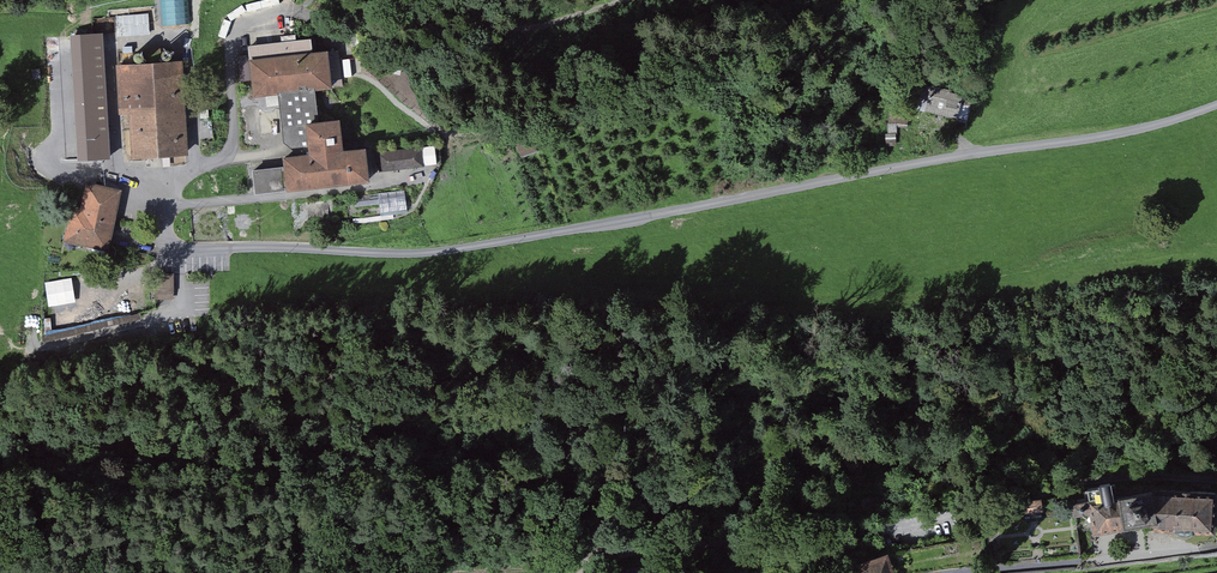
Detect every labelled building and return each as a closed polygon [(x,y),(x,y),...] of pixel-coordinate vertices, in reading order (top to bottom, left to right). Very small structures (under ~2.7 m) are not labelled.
[(151,35),(150,15),(122,16),(124,36),(151,35)] [(78,162),(111,160),(103,34),(70,36),(78,162)] [(249,49),(255,98),(279,95),(315,91),(333,89),(329,52),(313,54),(312,42),(249,49)] [(131,158),(188,155),(182,61),(113,65),(116,114),(128,113),(131,158)] [(914,109),(960,119),(966,94),(919,84),(914,109)] [(315,91),(279,95),(286,148),(308,146),(306,126),(319,124),(315,91)] [(283,168),(286,193),(368,183),(365,150),(345,153),(341,122),(319,124),(306,126),(308,146),(309,157),(283,160),(283,168)] [(517,145),(521,158),(541,151),(536,138),(517,145)] [(381,155),(383,172),(422,169),(420,151),(381,155)] [(257,196),(286,193),(283,168),(254,171),(257,196)] [(66,243),(110,251),(121,191),(87,184),(82,209),(72,207),(66,243)] [(382,190),(384,210),(408,208),(407,188),(382,190)] [(174,299),(174,274),(156,274),(156,299),(174,299)] [(109,284),(50,298),(57,329),(116,315),(109,284)] [(1145,527),(1145,531),(1215,533),(1215,511),(1216,511),(1216,495),(1146,493),(1116,497),(1115,485),(1090,488),(1091,501),(1075,503),(1077,518),(1093,516),(1096,534),(1145,527)] [(1025,513),(1044,512),(1043,499),(1025,499),(1025,513)] [(858,565),(861,572),(896,572),(889,554),(858,565)]
